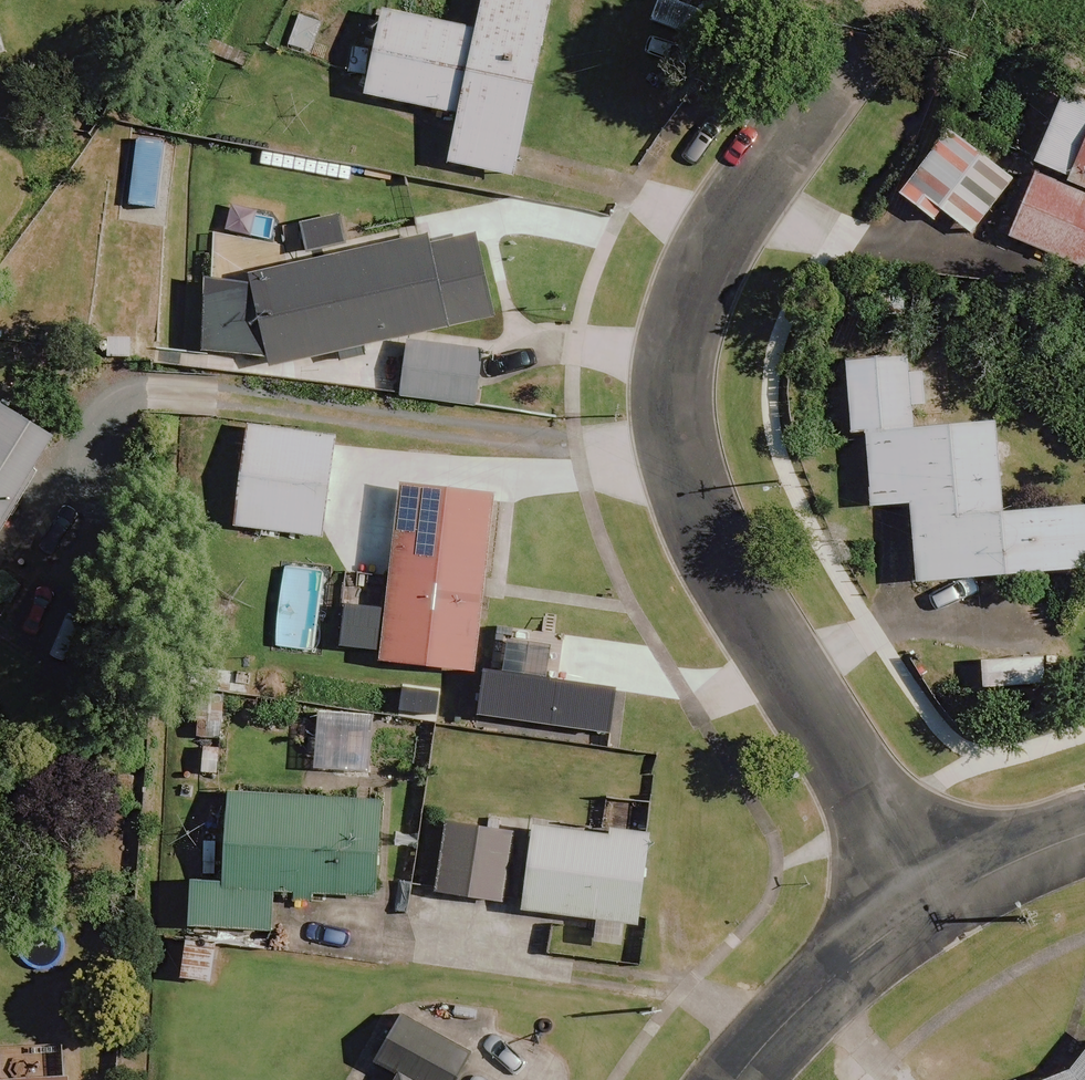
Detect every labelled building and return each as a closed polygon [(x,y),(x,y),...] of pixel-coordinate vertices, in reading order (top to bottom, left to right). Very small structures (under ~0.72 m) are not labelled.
[(509,186),(547,3),(532,0),(480,0),(472,36),(378,17),(360,102),(453,121),(442,172),(509,186)] [(1062,188),(1084,197),(1084,132),(1062,188)] [(966,238),(1007,181),(944,136),(903,193),(966,238)] [(1031,178),(1005,242),(1080,273),(1084,261),(1084,200),(1031,178)] [(337,220),(301,229),(308,256),(344,248),(337,220)] [(263,363),(267,374),(488,323),(469,242),(425,252),(423,241),(247,282),(248,289),(196,284),(197,357),(263,363)] [(925,559),(1084,545),(1084,485),(1010,492),(1002,401),(919,408),(912,331),(855,336),(862,407),(873,406),(880,481),(917,477),(925,559)] [(480,356),(405,346),(398,400),(473,410),(480,356)] [(0,414),(0,523),(48,443),(0,414)] [(329,443),(241,431),(228,528),(315,540),(329,443)] [(489,503),(397,491),(374,669),(466,681),(489,503)] [(376,808),(224,801),(220,894),(185,892),(183,934),(263,937),(265,898),(371,903),(376,808)] [(498,913),(509,839),(440,829),(429,903),(498,913)] [(641,848),(527,834),(517,917),(631,931),(641,848)] [(478,1049),(408,1009),(381,1056),(406,1070),(400,1079),(460,1079),(478,1049)] [(1077,1059),(1022,1079),(1084,1079),(1084,1048),(1077,1059)] [(0,1076),(0,1079),(78,1079),(78,1071),(0,1076)]
